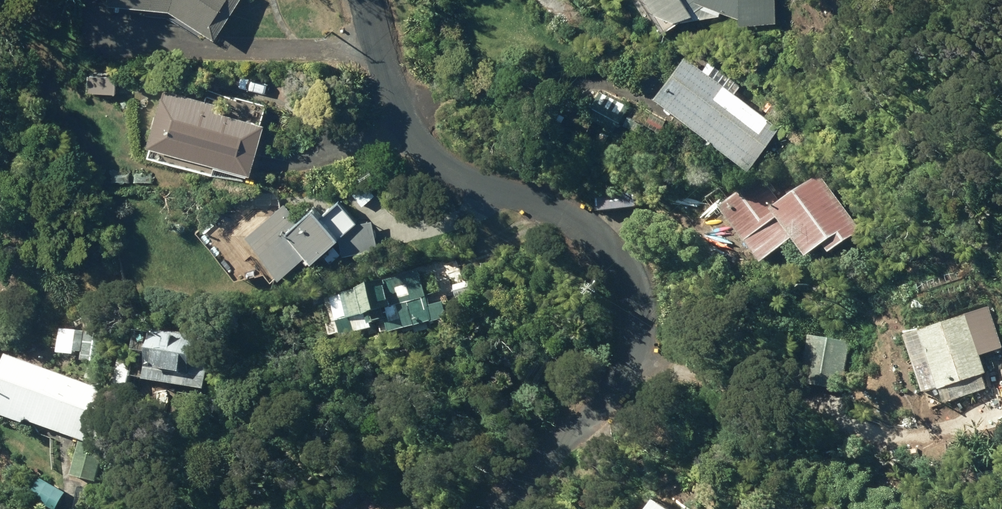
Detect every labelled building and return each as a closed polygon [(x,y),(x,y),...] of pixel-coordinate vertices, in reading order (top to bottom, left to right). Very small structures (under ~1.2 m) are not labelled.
[(167,2),(211,32),(232,0),(146,0),(167,2)] [(732,17),(775,16),(774,0),(643,0),(656,23),(673,12),(732,8),(732,17)] [(651,91),(744,163),(777,121),(736,89),(743,80),(718,61),(710,70),(683,49),(651,91)] [(115,73),(85,72),(84,86),(114,88),(115,73)] [(145,136),(247,166),(261,117),(211,102),(213,97),(161,81),(145,136)] [(583,118),(611,134),(628,104),(601,89),(583,118)] [(663,118),(647,110),(642,120),(657,128),(663,118)] [(622,123),(639,132),(643,124),(626,115),(622,123)] [(723,205),(763,257),(794,233),(808,253),(826,240),(832,250),(862,229),(818,172),(780,199),(761,175),(723,205)] [(320,211),(310,200),(293,212),(283,198),(240,229),(274,272),(305,249),(308,254),(316,246),(326,258),(336,250),(326,238),(335,232),(339,253),(376,246),(370,215),(355,217),(337,196),(320,211)] [(427,303),(419,269),(327,292),(338,334),(372,325),(370,319),(386,315),(390,330),(448,316),(444,299),(427,303)] [(468,279),(450,284),(454,297),(472,292),(468,279)] [(936,386),(955,380),(958,391),(973,387),(970,375),(986,371),(980,352),(1001,346),(1001,316),(999,305),(920,327),(936,386)] [(58,326),(55,351),(80,354),(79,358),(103,360),(106,332),(58,326)] [(150,326),(143,376),(200,385),(207,335),(150,326)] [(807,336),(800,381),(844,387),(850,342),(807,336)] [(96,445),(97,442),(104,424),(96,420),(108,389),(4,351),(0,361),(0,413),(23,421),(24,417),(80,438),(96,445)] [(80,438),(68,471),(93,480),(105,445),(97,442),(96,445),(80,438)] [(51,508),(59,493),(32,478),(24,494),(51,508)] [(653,493),(642,508),(675,508),(653,493)]
